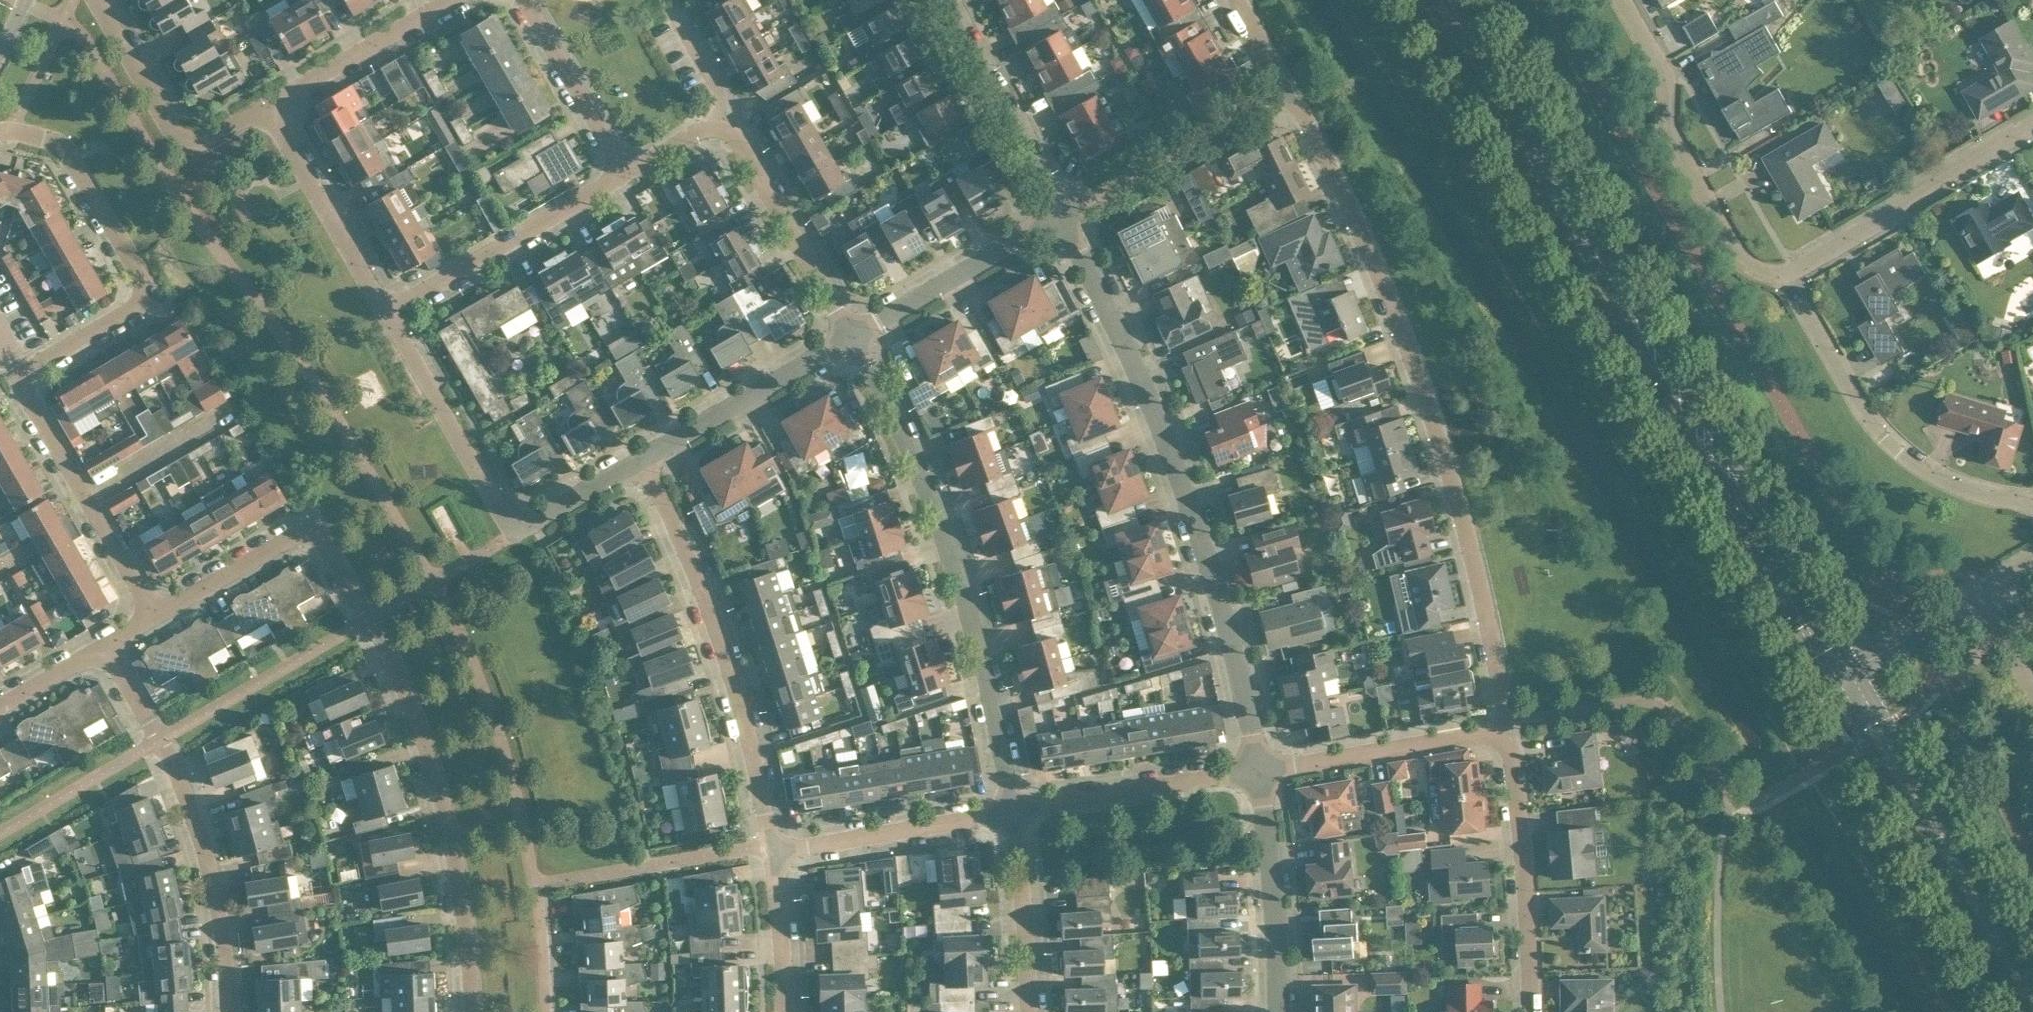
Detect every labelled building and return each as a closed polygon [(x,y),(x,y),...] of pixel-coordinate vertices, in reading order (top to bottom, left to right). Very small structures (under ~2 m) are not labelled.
[(151,13),(173,0),(139,0),(138,3),(139,6),(142,9),(145,10),(149,9),(151,13)] [(187,33),(210,19),(204,9),(195,14),(187,0),(173,0),(151,13),(153,17),(151,19),(150,23),(151,26),(153,29),(157,30),(160,29),(163,33),(181,23),(187,33)] [(290,7),(309,40),(330,28),(319,8),(330,1),(329,0),(286,0),(290,7)] [(353,14),(374,2),(372,0),(344,0),(353,14)] [(705,13),(717,33),(754,12),(754,11),(747,0),(711,0),(715,7),(706,12),(705,13)] [(785,10),(793,5),(791,0),(779,0),(785,10)] [(852,9),(838,16),(847,32),(895,6),(894,5),(891,7),(886,0),(848,0),(852,9)] [(1042,0),(1011,0),(999,6),(1010,26),(1007,28),(1014,40),(1061,14),(1054,1),(1045,5),(1042,0)] [(1059,4),(1064,12),(1075,6),(1072,0),(1067,0),(1059,4)] [(1080,5),(1084,11),(1088,9),(1091,14),(1096,10),(1090,0),(1088,0),(1080,5)] [(1157,44),(1203,17),(1196,5),(1193,6),(1190,0),(1159,0),(1147,7),(1158,26),(1149,31),(1157,44)] [(1756,101),(1741,75),(1782,51),(1767,26),(1785,16),(1776,0),(1775,0),(1768,4),(1730,26),(1738,41),(1722,51),(1713,51),(1713,55),(1700,63),(1697,60),(1697,61),(1706,71),(1707,70),(1711,78),(1708,80),(1742,140),(1763,128),(1764,130),(1773,128),(1772,123),(1793,111),(1779,88),(1756,101)] [(855,47),(864,63),(912,36),(911,36),(907,38),(902,28),(906,26),(895,6),(847,32),(847,33),(861,25),(869,39),(855,47)] [(289,52),(309,40),(290,7),(270,18),(265,10),(251,18),(265,42),(268,40),(267,38),(277,32),(289,52)] [(754,12),(717,33),(729,53),(760,35),(753,22),(758,19),(754,12)] [(1709,12),(1701,16),(1684,26),(1696,46),(1713,36),(1720,31),(1716,24),(1709,14),(1709,12)] [(1021,53),(1024,51),(1035,71),(1071,51),(1060,32),(1069,28),(1061,14),(1014,40),(1021,53)] [(462,41),(472,58),(475,62),(510,42),(497,20),(494,22),(491,17),(462,34),(465,39),(462,41)] [(1203,17),(1157,44),(1165,57),(1163,58),(1174,77),(1184,71),(1219,51),(1212,39),(1208,31),(1211,29),(1203,17)] [(184,70),(187,74),(219,55),(207,35),(216,30),(210,19),(187,33),(193,43),(175,54),(177,58),(175,61),(174,64),(175,68),(177,70),(181,71),(184,70)] [(1964,91),(1970,102),(1978,116),(1979,115),(1989,110),(2000,104),(2002,107),(2032,88),(2032,76),(2030,71),(2029,69),(2032,67),(2032,50),(2030,45),(2028,46),(2013,20),(2005,25),(2002,22),(1997,20),(1993,22),(1990,25),(1989,29),(1990,34),(1982,38),(2000,70),(1986,79),(1975,85),(1964,91)] [(789,28),(796,40),(804,35),(797,23),(789,28)] [(760,35),(729,53),(740,73),(771,54),(760,35)] [(811,47),(804,35),(796,40),(803,52),(811,47)] [(886,70),(872,77),(881,93),(928,67),(928,66),(924,68),(919,59),(923,57),(912,36),(864,63),(878,55),(886,70)] [(522,64),(510,42),(475,62),(487,84),(522,64)] [(1132,44),(1125,48),(1131,58),(1142,52),(1137,46),(1132,44)] [(1081,70),(1071,51),(1035,71),(1046,91),(1043,93),(1050,105),(1097,79),(1090,66),(1081,70)] [(1231,70),(1219,51),(1184,71),(1195,90),(1187,95),(1195,109),(1241,82),(1234,69),(1231,70)] [(418,75),(405,53),(395,59),(413,92),(424,86),(418,75)] [(1143,53),(1132,59),(1137,69),(1148,62),(1143,53)] [(752,93),(760,88),(766,99),(797,81),(786,62),(778,66),(771,54),(740,73),(752,93)] [(1113,58),(1112,64),(1115,69),(1126,63),(1121,54),(1113,58)] [(231,75),(219,55),(187,74),(189,78),(186,81),(185,84),(186,88),(189,90),(192,91),(196,90),(198,95),(217,84),(223,94),(246,81),(240,70),(231,75)] [(395,60),(381,68),(384,73),(393,89),(400,100),(402,99),(413,92),(407,81),(395,60)] [(1126,63),(1114,70),(1121,82),(1133,75),(1126,63)] [(522,64),(487,84),(500,106),(535,85),(522,64)] [(889,108),(898,124),(949,95),(948,95),(941,99),(936,89),(940,87),(928,67),(881,93),(881,94),(895,86),(903,100),(889,108)] [(423,73),(430,85),(440,80),(433,68),(423,73)] [(845,74),(836,79),(843,92),(852,87),(845,74)] [(1892,75),(1879,83),(1885,93),(1898,86),(1892,75)] [(1071,136),(1106,116),(1096,97),(1104,93),(1097,79),(1050,105),(1057,118),(1060,116),(1071,136)] [(447,92),(440,80),(430,85),(437,98),(447,92)] [(317,123),(314,125),(324,142),(327,140),(328,142),(370,117),(351,85),(315,105),(316,106),(322,116),(315,120),(317,123)] [(548,107),(535,85),(500,106),(513,128),(516,126),(518,130),(547,114),(545,109),(548,107)] [(769,120),(768,120),(780,140),(811,122),(801,105),(806,102),(798,88),(777,100),(784,111),(769,120)] [(828,96),(835,108),(844,103),(837,91),(828,96)] [(960,116),(949,95),(898,124),(918,113),(924,125),(919,128),(929,147),(939,141),(956,132),(950,121),(960,116)] [(851,115),(844,103),(835,108),(842,120),(851,115)] [(1170,106),(1161,111),(1168,124),(1180,117),(1175,107),(1170,106)] [(450,121),(457,133),(468,127),(461,115),(450,121)] [(1086,171),(1133,144),(1125,131),(1117,135),(1106,116),(1071,136),(1082,156),(1079,157),(1086,171)] [(329,143),(326,145),(333,158),(336,156),(340,163),(372,145),(383,139),(370,117),(328,142),(329,143)] [(1158,119),(1139,130),(1144,138),(1155,132),(1162,127),(1158,119)] [(952,170),(952,171),(978,216),(983,213),(985,216),(998,209),(996,206),(1002,203),(993,188),(1008,179),(1009,178),(1004,170),(991,148),(981,129),(976,121),(966,126),(959,130),(964,139),(974,157),(966,162),(971,171),(957,179),(952,170)] [(791,160),(822,142),(811,122),(780,140),(791,160)] [(1782,148),(1765,158),(1775,175),(1779,173),(1785,183),(1781,185),(1791,203),(1790,205),(1791,208),(1793,207),(1795,206),(1801,217),(1803,221),(1838,200),(1817,164),(1840,150),(1836,142),(1826,125),(1825,123),(1782,148)] [(1256,133),(1219,155),(1228,173),(1230,178),(1250,168),(1251,169),(1258,166),(1265,180),(1295,165),(1281,137),(1277,139),(1270,125),(1256,133)] [(475,139),(468,127),(457,133),(464,145),(475,139)] [(863,145),(872,140),(865,128),(856,133),(863,145)] [(553,185),(580,169),(571,153),(567,155),(559,142),(558,142),(551,131),(517,150),(521,157),(493,173),(505,194),(545,171),(553,185)] [(341,165),(338,166),(348,184),(351,182),(353,185),(361,181),(382,169),(388,179),(399,172),(393,162),(387,151),(389,150),(383,139),(372,145),(340,163),(341,165)] [(834,162),(822,142),(791,160),(803,180),(834,162)] [(841,174),(834,162),(803,180),(814,200),(824,195),(830,205),(857,189),(846,171),(841,174)] [(689,203),(722,184),(715,173),(710,175),(706,167),(694,174),(688,164),(663,179),(669,189),(675,186),(682,197),(685,195),(689,203)] [(1203,164),(1189,171),(1190,172),(1194,180),(1208,173),(1203,164)] [(1259,236),(1280,226),(1298,217),(1290,202),(1309,193),(1295,165),(1265,180),(1272,195),(1265,198),(1266,200),(1246,210),(1259,236)] [(373,202),(365,206),(378,228),(410,210),(397,188),(406,183),(409,181),(415,178),(409,167),(399,172),(388,179),(394,189),(373,202)] [(31,226),(58,210),(60,209),(43,180),(38,183),(24,180),(25,174),(24,174),(14,171),(13,171),(12,177),(0,173),(0,216),(3,217),(6,203),(15,206),(12,219),(17,220),(22,217),(23,217),(27,224),(29,227),(31,226)] [(914,193),(913,193),(939,239),(945,236),(946,239),(959,231),(958,228),(963,225),(952,206),(956,204),(954,200),(964,194),(977,217),(978,216),(952,171),(928,184),(933,193),(919,201),(914,193)] [(1200,223),(1213,216),(1199,190),(1194,180),(1190,172),(1177,179),(1200,223)] [(689,203),(681,207),(687,216),(692,214),(697,223),(696,224),(702,234),(727,219),(721,209),(728,205),(723,197),(728,195),(722,184),(689,203)] [(876,215),(875,215),(901,261),(906,258),(908,261),(921,253),(919,250),(925,247),(914,228),(918,226),(916,222),(926,216),(939,239),(913,193),(890,207),(888,203),(874,212),(876,215)] [(487,194),(476,200),(483,211),(495,232),(506,226),(493,205),(487,194)] [(1957,222),(1967,240),(1977,258),(1979,261),(1990,255),(2010,243),(2008,240),(2032,225),(2032,218),(2029,211),(2019,194),(1991,210),(1988,205),(1957,222)] [(856,238),(841,246),(862,283),(868,280),(870,283),(883,276),(881,272),(887,269),(879,255),(876,251),(880,248),(878,244),(887,238),(893,247),(901,261),(893,247),(875,215),(876,215),(874,212),(871,208),(847,222),(851,229),(856,238)] [(70,231),(58,210),(31,226),(43,247),(70,231)] [(410,210),(378,228),(382,236),(379,237),(386,250),(389,248),(390,250),(422,231),(432,225),(427,215),(416,221),(410,210)] [(817,229),(828,223),(821,210),(810,217),(817,229)] [(1117,243),(1126,259),(1183,231),(1175,214),(1160,222),(1154,210),(1137,219),(1140,224),(1135,227),(1134,225),(1119,232),(1123,240),(1117,243)] [(1294,223),(1260,238),(1272,265),(1286,258),(1297,282),(1301,292),(1320,284),(1316,274),(1323,271),(1341,262),(1331,238),(1324,241),(1312,215),(1294,223)] [(612,222),(631,255),(641,271),(670,255),(662,242),(648,217),(638,223),(634,216),(626,220),(623,216),(612,222)] [(727,219),(702,234),(708,244),(709,244),(715,253),(710,256),(715,265),(723,261),(755,242),(749,231),(744,233),(740,225),(733,229),(727,219)] [(612,288),(641,271),(631,255),(612,222),(601,228),(604,233),(596,238),(600,245),(590,251),(612,288)] [(82,252),(70,231),(43,247),(55,267),(82,252)] [(422,231),(390,250),(403,272),(424,260),(430,270),(444,262),(438,250),(434,252),(422,231)] [(1191,248),(1184,232),(1183,231),(1126,259),(1134,276),(1139,273),(1143,281),(1158,273),(1158,271),(1162,269),(1164,275),(1182,266),(1176,255),(1191,248)] [(1253,238),(1229,249),(1233,257),(1233,259),(1243,254),(1258,247),(1253,238)] [(715,265),(710,268),(716,278),(726,272),(731,281),(730,282),(736,292),(752,282),(761,278),(755,268),(762,264),(757,256),(762,253),(755,242),(723,261),(715,265)] [(1203,255),(1209,268),(1233,257),(1229,249),(1226,244),(1203,255)] [(1876,355),(1899,341),(1886,318),(1901,310),(1892,295),(1928,274),(1914,251),(1905,257),(1899,247),(1864,268),(1865,271),(1864,275),(1867,280),(1856,286),(1874,317),(1859,326),(1876,355)] [(565,249),(554,256),(573,288),(581,302),(601,291),(602,294),(612,288),(590,251),(580,256),(576,249),(568,254),(565,249)] [(8,267),(16,262),(10,252),(2,257),(8,267)] [(82,252),(55,267),(67,288),(94,272),(82,252)] [(581,302),(573,288),(554,256),(543,262),(546,267),(538,272),(542,279),(532,284),(546,309),(558,330),(571,323),(565,311),(581,302)] [(8,267),(20,287),(28,283),(16,262),(8,267)] [(106,293),(94,272),(67,288),(79,309),(106,293)] [(1197,274),(1172,285),(1154,293),(1161,309),(1167,306),(1171,314),(1158,320),(1169,345),(1209,327),(1195,297),(1206,292),(1197,274)] [(1033,277),(1011,289),(1032,326),(1038,336),(1047,330),(1052,328),(1080,311),(1081,311),(1067,285),(1057,291),(1052,283),(1041,290),(1040,288),(1033,277)] [(736,292),(733,293),(760,339),(771,333),(774,339),(790,330),(791,333),(801,327),(799,325),(803,322),(791,302),(784,306),(779,301),(773,298),(766,299),(761,303),(757,296),(759,295),(752,282),(736,292)] [(1301,292),(1287,298),(1293,312),(1298,310),(1314,349),(1329,342),(1325,332),(1341,325),(1342,328),(1343,327),(1348,340),(1348,339),(1367,331),(1354,302),(1349,304),(1344,292),(1331,298),(1325,282),(1320,284),(1301,292)] [(32,308),(40,304),(28,283),(20,287),(32,308)] [(448,326),(438,331),(485,413),(488,411),(494,422),(512,411),(503,397),(512,392),(498,370),(494,373),(474,342),(500,326),(508,340),(539,322),(531,308),(518,285),(502,294),(499,288),(444,320),(448,326)] [(990,330),(1000,347),(1005,355),(1025,344),(1019,334),(1032,326),(1011,289),(990,302),(1002,323),(990,330)] [(749,345),(760,339),(733,293),(714,305),(725,323),(721,327),(718,332),(717,338),(719,344),(712,348),(724,369),(727,367),(729,369),(739,363),(737,361),(752,352),(749,345)] [(40,304),(32,308),(38,319),(46,315),(40,304)] [(1266,307),(1258,311),(1261,319),(1267,334),(1275,330),(1266,307)] [(1261,319),(1251,323),(1257,338),(1267,334),(1261,319)] [(196,369),(188,354),(198,348),(181,320),(173,325),(172,324),(163,331),(160,333),(176,361),(185,376),(196,369)] [(969,342),(957,321),(935,334),(956,370),(970,362),(975,372),(995,361),(980,335),(969,342)] [(667,360),(655,364),(663,376),(661,377),(663,380),(674,397),(677,395),(679,398),(689,392),(687,390),(698,384),(702,381),(700,376),(699,374),(710,368),(700,350),(684,322),(664,334),(675,352),(673,353),(671,354),(670,356),(669,357),(668,359),(667,360)] [(1972,327),(1958,335),(1963,343),(1976,335),(1972,327)] [(1197,404),(1215,396),(1229,390),(1221,370),(1247,358),(1235,330),(1183,352),(1188,364),(1181,367),(1197,404)] [(151,336),(142,343),(139,345),(156,373),(161,381),(170,375),(166,367),(176,361),(160,333),(152,337),(151,336)] [(943,378),(956,370),(935,334),(913,346),(921,360),(910,366),(914,374),(913,375),(919,385),(908,391),(920,416),(934,408),(929,399),(948,388),(943,378)] [(617,339),(607,346),(615,361),(626,354),(617,339)] [(226,350),(232,359),(241,354),(236,344),(226,350)] [(130,348),(121,355),(119,357),(135,385),(140,393),(161,381),(156,373),(139,345),(131,350),(130,348)] [(1363,350),(1344,357),(1329,363),(1333,374),(1325,377),(1335,405),(1373,392),(1373,393),(1390,387),(1382,366),(1367,371),(1364,364),(1368,363),(1363,350)] [(638,418),(648,412),(653,410),(649,403),(660,396),(650,379),(634,351),(615,362),(626,381),(620,386),(617,394),(619,401),(612,405),(624,426),(628,424),(629,427),(639,421),(638,418)] [(135,385),(119,357),(110,362),(109,360),(101,367),(98,369),(114,397),(135,385)] [(77,381),(94,409),(101,421),(121,409),(114,397),(98,369),(90,374),(88,372),(80,379),(77,381)] [(1064,403),(1070,417),(1109,402),(1099,378),(1077,387),(1072,375),(1045,386),(1053,407),(1064,403)] [(226,398),(216,381),(215,378),(194,390),(205,411),(226,398)] [(568,424),(570,430),(563,434),(575,455),(578,453),(580,455),(590,450),(588,447),(603,438),(599,432),(611,425),(601,408),(585,380),(565,391),(576,410),(571,413),(568,418),(568,424)] [(94,409),(77,381),(69,386),(68,384),(59,392),(56,394),(60,401),(51,406),(71,440),(81,434),(73,421),(94,409)] [(1968,400),(1949,394),(1940,422),(1987,436),(1980,459),(2009,467),(2022,425),(2003,419),(1995,417),(1997,408),(1968,400)] [(826,446),(833,458),(835,461),(850,452),(846,447),(865,436),(850,411),(839,418),(827,397),(805,409),(826,446)] [(1259,424),(1250,401),(1214,415),(1219,428),(1205,433),(1217,464),(1255,450),(1254,449),(1266,445),(1266,421),(1259,424)] [(1065,436),(1073,457),(1101,446),(1096,434),(1118,425),(1109,402),(1070,417),(1076,432),(1065,436)] [(163,408),(152,414),(164,435),(185,423),(180,415),(170,421),(163,408)] [(518,453),(520,459),(513,463),(525,484),(529,482),(530,484),(540,479),(539,476),(554,467),(550,461),(561,454),(551,437),(535,408),(533,410),(516,420),(523,432),(525,431),(529,437),(523,440),(519,446),(518,453)] [(143,447),(154,440),(164,435),(152,414),(152,415),(148,409),(137,416),(147,434),(139,439),(143,447)] [(196,416),(191,409),(180,415),(185,423),(196,416)] [(822,464),(833,458),(826,446),(805,409),(783,422),(795,443),(784,450),(799,475),(818,463),(822,464)] [(1367,443),(1372,457),(1410,445),(1401,418),(1379,425),(1375,412),(1344,422),(1334,425),(1338,439),(1348,436),(1352,448),(1367,443)] [(955,466),(993,453),(985,430),(996,426),(992,415),(964,425),(968,436),(947,444),(955,466)] [(249,428),(244,420),(229,429),(234,436),(249,428)] [(0,434),(0,462),(19,451),(7,430),(0,434)] [(132,453),(143,447),(139,439),(128,445),(132,453)] [(214,448),(210,440),(199,447),(203,454),(214,448)] [(746,444),(724,456),(745,493),(751,503),(753,509),(777,495),(774,489),(784,483),(779,475),(769,458),(761,444),(750,451),(746,444)] [(1418,471),(1410,445),(1372,457),(1376,471),(1361,475),(1369,502),(1382,498),(1401,492),(1396,478),(1418,471)] [(1093,474),(1098,489),(1138,473),(1128,449),(1106,459),(1101,446),(1073,457),(1082,478),(1093,474)] [(199,447),(188,453),(192,461),(193,460),(203,454),(199,447)] [(989,492),(1017,482),(1004,449),(993,454),(993,453),(955,466),(964,489),(985,481),(989,492)] [(0,462),(0,481),(4,488),(31,472),(19,451),(0,462)] [(751,503),(745,493),(724,456),(702,469),(714,490),(703,497),(717,522),(738,517),(739,522),(756,518),(753,509),(751,503)] [(108,457),(88,469),(87,469),(92,477),(112,465),(108,457)] [(168,465),(157,471),(162,479),(170,474),(179,487),(190,481),(178,459),(168,465)] [(1265,495),(1280,491),(1273,467),(1242,476),(1246,490),(1229,495),(1237,525),(1271,516),(1265,495)] [(157,471),(146,477),(151,485),(162,479),(157,471)] [(31,472),(4,488),(16,509),(44,493),(31,472)] [(248,485),(264,513),(267,511),(278,507),(277,505),(286,500),(270,472),(248,485)] [(1124,505),(1147,496),(1138,473),(1098,489),(1104,503),(1094,507),(1097,516),(1101,527),(1129,517),(1124,505)] [(221,485),(227,497),(244,525),(247,523),(257,519),(256,517),(264,513),(248,485),(238,491),(231,480),(221,485)] [(980,534),(1018,520),(1010,498),(1021,493),(1017,482),(989,492),(993,504),(972,511),(980,534)] [(227,497),(221,485),(201,497),(207,509),(223,537),(226,535),(236,531),(236,529),(244,525),(227,497)] [(132,486),(106,501),(114,514),(140,499),(132,486)] [(842,517),(849,540),(860,536),(898,524),(891,501),(869,508),(865,497),(838,506),(841,517),(842,517)] [(1382,513),(1390,545),(1373,554),(1376,568),(1403,561),(1431,553),(1424,527),(1432,524),(1424,498),(1400,505),(1401,507),(1382,513)] [(59,520),(47,499),(20,514),(32,535),(59,520)] [(590,534),(584,537),(595,557),(588,561),(594,572),(605,566),(605,565),(609,563),(611,562),(638,548),(638,547),(632,537),(639,533),(636,528),(626,512),(619,516),(614,506),(584,524),(590,533),(589,533),(590,534)] [(223,537),(207,509),(186,521),(202,549),(205,547),(216,543),(215,541),(223,537)] [(1018,520),(980,534),(989,556),(1010,549),(1014,560),(1041,551),(1037,538),(1029,516),(1018,520)] [(202,549),(186,521),(175,527),(169,517),(160,522),(165,533),(181,561),(184,559),(195,555),(194,553),(202,549)] [(1119,544),(1123,559),(1164,547),(1156,523),(1133,530),(1129,517),(1101,527),(1105,538),(1108,547),(1119,544)] [(59,520),(32,535),(44,556),(71,541),(59,520)] [(1289,545),(1297,543),(1291,522),(1253,533),(1253,534),(1257,533),(1262,551),(1247,556),(1255,584),(1270,580),(1271,582),(1298,574),(1289,545)] [(860,536),(849,540),(848,540),(854,561),(855,561),(860,574),(888,565),(884,553),(906,546),(898,524),(860,536)] [(174,567),(173,566),(181,561),(165,533),(145,545),(139,534),(129,540),(147,571),(156,566),(160,573),(164,571),(174,567)] [(71,541),(44,556),(56,578),(84,562),(71,541)] [(602,592),(608,603),(658,580),(657,579),(652,581),(647,571),(654,567),(643,545),(638,548),(605,565),(605,566),(615,585),(602,592)] [(1128,574),(1117,577),(1124,599),(1151,590),(1148,578),(1171,571),(1164,547),(1123,559),(1128,574)] [(1002,601),(1052,587),(1045,564),(1041,551),(1014,560),(1017,571),(996,578),(1002,601)] [(775,558),(779,571),(775,573),(774,571),(742,582),(741,581),(740,581),(747,603),(790,589),(794,588),(783,556),(775,558)] [(84,562),(56,578),(69,599),(96,583),(84,562)] [(1443,563),(1424,567),(1406,572),(1412,601),(1399,608),(1405,633),(1419,630),(1439,625),(1436,611),(1453,607),(1443,563)] [(281,575),(265,584),(293,633),(308,624),(297,605),(316,594),(318,598),(328,591),(320,577),(309,583),(299,564),(296,566),(295,565),(289,566),(284,569),(281,574),(281,575)] [(878,590),(882,604),(920,592),(913,569),(891,576),(888,565),(860,574),(860,575),(852,577),(857,593),(878,590)] [(21,570),(13,575),(20,587),(28,582),(21,570)] [(629,618),(615,625),(620,635),(672,614),(666,616),(661,605),(668,601),(658,580),(608,603),(608,604),(619,598),(629,618)] [(96,583),(69,599),(81,620),(108,604),(96,583)] [(278,642),(293,633),(265,584),(248,594),(248,593),(242,593),(236,596),(233,601),(234,602),(230,604),(233,609),(235,612),(225,618),(238,639),(267,623),(278,642)] [(1295,605),(1271,611),(1270,609),(1260,611),(1263,623),(1265,622),(1271,645),(1303,637),(1304,641),(1321,637),(1315,613),(1330,609),(1324,585),(1292,594),(1295,605)] [(1052,587),(1002,601),(1009,624),(1030,618),(1034,629),(1062,621),(1052,587)] [(813,591),(817,603),(825,601),(821,588),(813,591)] [(753,624),(788,613),(797,610),(790,589),(747,603),(753,624)] [(1141,617),(1146,632),(1186,620),(1179,596),(1155,603),(1151,590),(1124,599),(1130,621),(1141,617)] [(876,644),(882,642),(910,633),(906,622),(928,615),(920,592),(882,604),(886,615),(871,628),(876,644)] [(31,606),(37,617),(45,612),(38,601),(31,606)] [(821,616),(830,614),(825,601),(817,603),(821,616)] [(804,631),(797,610),(788,613),(753,624),(760,645),(794,634),(804,631)] [(51,623),(45,612),(37,617),(43,627),(51,623)] [(28,613),(7,626),(23,653),(44,641),(28,613)] [(627,657),(632,668),(685,649),(678,651),(674,639),(681,636),(672,614),(620,635),(621,636),(633,631),(641,651),(627,657)] [(193,626),(176,636),(204,684),(219,675),(208,656),(238,639),(225,618),(215,624),(213,621),(213,620),(211,616),(207,618),(206,617),(201,617),(195,620),(192,625),(193,626)] [(1193,644),(1186,620),(1146,632),(1150,647),(1139,651),(1146,672),(1174,664),(1170,651),(1193,644)] [(1062,621),(1034,629),(1037,641),(1015,647),(1021,670),(1060,659),(1053,637),(1065,633),(1062,621)] [(23,653),(7,626),(0,630),(0,662),(2,665),(23,653)] [(826,632),(830,645),(839,642),(835,629),(826,632)] [(1415,638),(1407,640),(1411,665),(1414,678),(1466,668),(1466,666),(1468,666),(1470,664),(1468,655),(1466,654),(1463,654),(1461,645),(1454,646),(1451,631),(1435,634),(1415,638)] [(910,633),(882,642),(876,644),(881,663),(895,663),(900,659),(904,673),(943,660),(935,638),(914,645),(910,633)] [(801,654),(794,634),(760,645),(767,665),(801,654)] [(189,693),(204,684),(176,636),(160,645),(159,644),(153,645),(148,648),(144,653),(145,654),(142,656),(153,674),(143,680),(151,694),(161,688),(159,685),(178,674),(189,693)] [(843,655),(839,642),(830,645),(835,658),(843,655)] [(638,690),(642,701),(693,685),(689,685),(685,674),(693,672),(685,649),(632,668),(632,669),(645,664),(652,685),(638,690)] [(1299,672),(1279,677),(1285,703),(1324,695),(1321,680),(1335,677),(1329,650),(1315,652),(1296,657),(1299,672)] [(801,654),(767,665),(773,686),(808,675),(801,654)] [(1095,669),(1063,671),(1060,659),(1021,670),(1028,693),(1050,687),(1053,699),(1063,696),(1081,691),(1099,686),(1095,669)] [(943,660),(904,673),(908,685),(894,696),(899,712),(932,702),(928,690),(950,683),(943,660)] [(1194,665),(1181,668),(1183,677),(1184,679),(1199,675),(1212,671),(1210,660),(1194,665)] [(1170,681),(1183,677),(1181,668),(1168,672),(1170,681)] [(1466,670),(1466,668),(1414,678),(1421,717),(1422,717),(1424,724),(1440,721),(1439,713),(1466,708),(1463,693),(1470,692),(1470,690),(1473,690),(1474,687),(1471,671),(1469,670),(1466,670)] [(839,673),(844,686),(852,683),(848,670),(839,673)] [(808,675),(773,686),(780,706),(814,695),(824,692),(818,671),(808,675)] [(1367,676),(1363,683),(1364,687),(1375,685),(1373,675),(1367,676)] [(1150,677),(1137,681),(1139,689),(1153,686),(1150,677)] [(320,721),(349,709),(368,701),(359,680),(337,690),(332,678),(306,689),(320,721)] [(1126,693),(1139,689),(1137,681),(1124,685),(1126,693)] [(856,696),(852,683),(844,686),(848,699),(856,696)] [(657,710),(664,733),(707,721),(705,715),(703,709),(701,703),(697,704),(696,699),(675,704),(672,692),(693,686),(693,685),(642,701),(644,701),(648,713),(657,710)] [(1375,685),(1364,687),(1365,692),(1371,696),(1377,695),(1375,685)] [(108,720),(117,714),(118,713),(110,699),(99,705),(89,686),(86,688),(85,687),(83,687),(81,688),(78,688),(76,689),(74,690),(72,692),(71,694),(69,695),(68,697),(68,698),(52,708),(80,756),(95,748),(84,729),(105,716),(108,720)] [(1108,689),(1095,693),(1098,701),(1111,698),(1108,689)] [(1085,705),(1098,701),(1095,693),(1082,697),(1085,705)] [(814,695),(780,706),(787,728),(789,728),(788,727),(821,716),(814,695)] [(1327,709),(1324,695),(1285,703),(1291,729),(1310,725),(1314,741),(1347,734),(1341,706),(1327,709)] [(1050,700),(1052,708),(1066,704),(1063,696),(1053,699),(1050,700)] [(1039,712),(1052,708),(1050,700),(1037,703),(1039,712)] [(951,702),(938,706),(940,715),(953,710),(951,702)] [(1017,707),(1020,734),(1034,732),(1031,705),(1017,707)] [(940,715),(938,706),(925,710),(927,719),(940,715)] [(1186,709),(1193,745),(1216,741),(1215,739),(1214,739),(1209,706),(1186,709)] [(65,765),(80,756),(52,708),(35,718),(35,716),(28,718),(22,721),(17,727),(18,728),(15,730),(19,737),(9,743),(24,768),(35,762),(33,758),(54,746),(65,765)] [(1193,745),(1186,709),(1165,713),(1171,748),(1193,745)] [(323,728),(304,736),(308,747),(322,742),(330,763),(335,761),(345,757),(359,751),(365,749),(384,741),(375,721),(367,724),(363,712),(349,718),(323,728)] [(1171,748),(1165,713),(1144,716),(1150,752),(1171,748)] [(907,716),(894,721),(897,729),(910,725),(907,716)] [(1150,752),(1144,716),(1123,720),(1129,756),(1150,752)] [(864,721),(851,726),(854,734),(855,739),(868,734),(875,732),(870,719),(864,721)] [(1129,756),(1123,720),(1101,724),(1107,759),(1129,756)] [(707,721),(664,733),(667,746),(658,748),(660,758),(663,772),(691,765),(688,752),(709,746),(707,741),(711,740),(710,734),(709,728),(707,721)] [(897,729),(894,721),(881,725),(884,733),(897,729)] [(1107,759),(1101,724),(1080,727),(1086,763),(1107,759)] [(841,738),(854,734),(851,726),(838,730),(841,738)] [(1086,763),(1080,727),(1059,731),(1065,766),(1086,763)] [(1065,766),(1059,731),(1037,735),(1043,768),(1042,769),(1042,770),(1065,766)] [(1601,784),(1597,752),(1595,732),(1569,736),(1572,761),(1558,763),(1558,761),(1554,762),(1554,763),(1546,765),(1550,790),(1601,784)] [(261,755),(259,753),(252,734),(224,745),(229,756),(207,765),(215,786),(231,779),(235,789),(267,776),(259,756),(261,755)] [(820,736),(807,740),(810,748),(823,744),(820,736)] [(797,752),(810,748),(807,740),(794,744),(797,752)] [(24,768),(9,743),(0,748),(0,778),(11,771),(13,774),(24,768)] [(902,757),(908,793),(929,789),(923,754),(921,746),(900,749),(902,757)] [(944,750),(950,786),(973,782),(973,780),(972,780),(966,747),(944,750)] [(923,754),(929,789),(950,786),(944,750),(923,754)] [(1458,750),(1447,752),(1425,755),(1428,784),(1439,782),(1441,799),(1482,794),(1482,793),(1486,790),(1485,777),(1480,775),(1478,761),(1459,763),(1458,750)] [(880,761),(886,797),(908,793),(902,757),(880,761)] [(837,763),(844,804),(865,800),(859,765),(858,759),(837,763)] [(347,801),(360,797),(397,786),(395,780),(399,779),(394,763),(392,764),(393,765),(367,772),(363,760),(337,769),(347,801)] [(859,765),(865,800),(886,797),(880,761),(859,765)] [(1405,761),(1390,763),(1392,779),(1400,778),(1407,770),(1405,761)] [(815,767),(816,772),(822,807),(844,804),(837,763),(815,767)] [(676,783),(681,806),(725,797),(724,791),(722,784),(720,778),(716,779),(715,774),(694,778),(691,765),(663,772),(666,785),(676,783)] [(816,772),(794,776),(783,778),(787,801),(798,799),(800,809),(799,810),(799,811),(822,807),(816,772)] [(1391,780),(1373,783),(1378,811),(1396,808),(1391,780)] [(1313,816),(1315,832),(1316,837),(1345,832),(1341,812),(1357,809),(1353,781),(1334,784),(1334,786),(1321,788),(1321,786),(1300,789),(1305,818),(1313,816)] [(112,836),(157,819),(149,797),(142,800),(137,785),(138,784),(137,783),(111,799),(118,821),(108,824),(112,836)] [(230,827),(232,834),(269,823),(264,803),(277,799),(272,783),(245,792),(249,806),(224,813),(223,812),(222,813),(226,828),(230,827)] [(356,833),(364,831),(383,827),(380,814),(405,807),(406,808),(407,807),(403,792),(399,793),(397,786),(360,797),(366,818),(353,822),(356,833)] [(1482,794),(1441,799),(1445,833),(1486,829),(1484,814),(1488,811),(1487,798),(1483,796),(1482,794)] [(671,808),(676,831),(678,844),(707,839),(704,826),(725,822),(724,817),(728,816),(727,810),(726,803),(725,797),(681,806),(671,808)] [(1597,806),(1589,807),(1569,809),(1571,829),(1550,831),(1555,878),(1597,874),(1593,829),(1599,828),(1597,806)] [(1217,817),(1206,819),(1208,829),(1219,828),(1217,817)] [(112,836),(107,837),(118,870),(138,864),(161,857),(157,845),(166,842),(157,819),(112,836)] [(272,833),(269,823),(232,834),(234,841),(230,842),(235,857),(236,856),(262,848),(266,862),(293,856),(288,840),(283,841),(280,831),(272,833)] [(63,826),(56,831),(49,835),(55,846),(61,857),(73,850),(60,829),(64,827),(63,826)] [(1401,853),(1400,850),(1399,834),(1398,832),(1378,834),(1379,846),(1389,854),(1401,853)] [(1426,832),(1399,834),(1400,850),(1423,848),(1428,847),(1426,832)] [(410,833),(390,837),(359,843),(365,877),(393,872),(390,860),(414,855),(410,833)] [(33,858),(55,846),(49,835),(25,849),(26,849),(27,848),(33,858)] [(1313,897),(1355,893),(1351,861),(1349,841),(1319,844),(1321,864),(1309,866),(1313,897)] [(948,848),(936,849),(939,881),(980,877),(979,861),(975,861),(974,854),(964,855),(963,849),(949,850),(948,848)] [(1423,848),(1400,850),(1401,853),(1402,872),(1416,870),(1424,861),(1423,848)] [(1460,849),(1447,850),(1433,851),(1435,877),(1429,884),(1430,899),(1437,903),(1453,902),(1454,896),(1492,892),(1489,862),(1461,864),(1460,850),(1460,849)] [(908,855),(895,856),(898,885),(911,884),(910,875),(908,855)] [(895,856),(882,858),(883,868),(886,868),(887,872),(887,873),(897,872),(895,856)] [(131,902),(178,891),(173,867),(165,869),(161,857),(138,864),(141,875),(137,876),(139,887),(129,890),(131,902)] [(0,879),(0,904),(41,892),(49,889),(41,861),(38,862),(21,867),(23,872),(0,879)] [(818,899),(814,900),(816,916),(856,912),(864,911),(862,891),(862,887),(860,867),(830,870),(831,891),(817,892),(818,899)] [(686,896),(696,896),(697,912),(742,908),(741,901),(740,895),(739,888),(735,889),(734,884),(713,886),(712,871),(683,876),(685,890),(686,896)] [(1185,904),(1187,918),(1237,915),(1236,908),(1239,907),(1238,897),(1235,897),(1235,890),(1218,891),(1216,871),(1183,873),(1185,904)] [(393,872),(365,877),(372,911),(423,901),(418,879),(395,883),(393,872)] [(887,872),(883,873),(885,893),(899,891),(898,885),(897,872),(887,873),(887,872)] [(273,901),(275,913),(302,908),(300,897),(300,896),(296,875),(246,883),(249,905),(273,901)] [(935,922),(966,919),(964,902),(983,900),(980,877),(939,881),(942,901),(934,902),(935,922)] [(576,930),(576,931),(639,924),(631,925),(629,906),(640,901),(633,884),(572,894),(575,916),(583,916),(584,929),(576,930)] [(178,929),(175,916),(184,914),(178,891),(131,902),(134,913),(131,914),(135,936),(140,935),(153,933),(178,929)] [(332,891),(300,897),(302,908),(334,903),(332,891)] [(0,904),(0,924),(1,928),(37,917),(48,914),(41,892),(0,904)] [(1059,930),(1062,930),(1062,937),(1113,933),(1102,934),(1101,922),(1112,921),(1110,894),(1076,896),(1076,897),(1083,897),(1084,911),(1061,913),(1061,920),(1058,920),(1059,930)] [(96,895),(89,896),(92,909),(103,907),(101,898),(96,895)] [(1605,897),(1573,899),(1553,900),(1554,926),(1580,924),(1582,950),(1588,950),(1588,952),(1591,952),(1591,950),(1608,949),(1605,897)] [(1327,936),(1322,937),(1315,937),(1316,959),(1356,957),(1355,940),(1359,940),(1358,922),(1354,922),(1353,907),(1341,908),(1321,909),(1322,926),(1327,926),(1327,936)] [(303,920),(304,920),(302,908),(275,913),(276,924),(253,928),(257,950),(307,942),(303,920)] [(690,937),(691,952),(720,950),(719,935),(740,933),(739,928),(743,927),(743,921),(743,914),(742,908),(697,912),(700,936),(690,937)] [(836,937),(837,957),(868,955),(866,931),(858,932),(856,912),(816,916),(818,939),(836,937)] [(1479,912),(1442,914),(1444,943),(1459,942),(1460,965),(1475,964),(1475,956),(1495,955),(1494,926),(1480,927),(1479,912)] [(389,952),(410,949),(429,946),(426,924),(403,927),(401,915),(381,918),(373,919),(376,941),(387,939),(389,952)] [(1237,915),(1187,918),(1188,943),(1199,943),(1199,957),(1189,957),(1189,958),(1216,957),(1239,955),(1239,948),(1242,948),(1241,938),(1238,938),(1238,931),(1214,932),(1213,917),(1237,915)] [(1420,929),(1417,915),(1405,918),(1408,931),(1420,929)] [(12,956),(47,949),(44,940),(55,937),(51,925),(40,928),(37,917),(1,928),(7,946),(9,945),(12,956)] [(946,962),(987,960),(986,936),(967,937),(966,919),(935,922),(937,942),(945,941),(946,962)] [(587,966),(579,966),(579,967),(642,963),(642,962),(623,963),(622,948),(644,940),(639,924),(576,931),(578,951),(586,953),(587,966)] [(72,933),(74,945),(99,941),(97,928),(72,933)] [(140,935),(138,935),(141,958),(142,958),(143,970),(191,965),(188,941),(180,942),(178,929),(153,933),(140,935)] [(1064,968),(1064,975),(1104,973),(1103,959),(1114,958),(1113,933),(1062,937),(1086,936),(1087,949),(1063,950),(1064,957),(1060,958),(1061,968),(1064,968)] [(101,953),(99,941),(74,945),(76,958),(101,953)] [(13,967),(10,967),(11,986),(65,983),(64,972),(59,972),(58,959),(47,960),(47,949),(12,956),(12,961),(13,967)] [(692,976),(702,976),(703,990),(748,989),(748,982),(746,969),(742,970),(742,964),(721,966),(720,950),(691,952),(692,976)] [(838,976),(820,976),(821,999),(862,998),(861,978),(869,978),(868,967),(879,966),(878,954),(868,955),(837,957),(838,976)] [(1190,982),(1191,997),(1240,996),(1240,989),(1243,989),(1243,978),(1240,978),(1240,971),(1216,972),(1216,957),(1189,958),(1190,982)] [(257,978),(256,978),(257,1001),(258,1001),(299,1000),(298,978),(313,978),(326,977),(325,959),(304,961),(284,963),(284,978),(262,979),(259,979),(257,979),(257,978)] [(940,1002),(970,1001),(970,984),(985,983),(984,976),(988,976),(987,960),(946,962),(947,982),(939,982),(940,1002)] [(406,961),(386,963),(378,963),(379,975),(392,975),(393,996),(432,995),(432,988),(435,987),(435,971),(433,971),(433,972),(406,974),(406,961)] [(581,1002),(581,1003),(644,1001),(624,1001),(624,986),(647,979),(642,963),(579,967),(580,988),(589,990),(589,1002),(581,1002)] [(144,980),(139,980),(141,1004),(147,1004),(158,1003),(186,1002),(185,989),(194,988),(191,965),(143,970),(144,980)] [(1658,969),(1642,969),(1642,978),(1649,984),(1658,983),(1658,969)] [(1408,989),(1408,971),(1376,972),(1376,991),(1408,989)] [(1065,1006),(1065,1011),(1114,1011),(1116,1011),(1105,1011),(1105,998),(1116,997),(1115,972),(1104,973),(1064,975),(1089,974),(1089,988),(1065,988),(1065,995),(1062,995),(1062,1006),(1065,1006)] [(118,974),(105,975),(106,985),(119,984),(118,974)] [(1563,981),(1563,1001),(1569,1001),(1569,1011),(1613,1011),(1613,981),(1583,981),(1563,981)] [(65,983),(11,986),(12,1009),(60,1007),(60,996),(65,994),(65,983)] [(1450,998),(1450,1009),(1441,1010),(1440,1011),(1493,1011),(1493,1002),(1477,1002),(1477,998),(1480,998),(1480,984),(1452,985),(1453,998),(1450,998)] [(1355,986),(1337,986),(1317,986),(1318,1011),(1356,1011),(1355,986)] [(686,1010),(686,1011),(745,1011),(744,1008),(748,1008),(748,1002),(748,995),(748,989),(743,989),(703,990),(703,1004),(703,1006),(686,1010)] [(394,1011),(437,1011),(436,1001),(432,1002),(432,995),(393,996),(394,1011)] [(1241,1011),(1217,1011),(1217,997),(1240,996),(1191,997),(1190,1011),(1241,1011)] [(862,998),(821,999),(821,1011),(862,1011),(862,998)] [(299,1000),(258,1001),(258,1002),(260,1002),(261,1008),(257,1008),(257,1011),(300,1011),(299,1000)] [(644,1001),(581,1003),(581,1011),(647,1011),(644,1001)] [(928,1007),(932,1011),(970,1011),(970,1001),(940,1002),(930,1002),(928,1002),(928,1007)] [(186,1002),(158,1003),(158,1011),(186,1011),(186,1002)]
